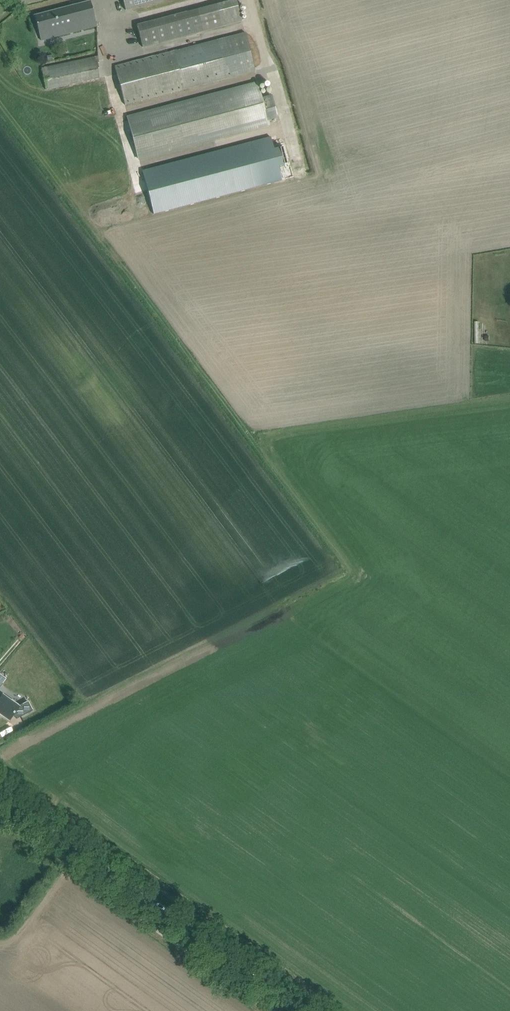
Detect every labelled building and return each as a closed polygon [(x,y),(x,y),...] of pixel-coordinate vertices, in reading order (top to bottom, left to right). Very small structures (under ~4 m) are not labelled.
[(164,2),(163,0),(123,0),(125,11),(164,2)] [(137,24),(141,44),(143,47),(242,21),(237,0),(231,0),(179,13),(137,24)] [(34,16),(39,33),(52,30),(54,37),(97,26),(90,1),(34,16)] [(255,71),(245,32),(114,66),(125,105),(255,71)] [(106,76),(103,60),(99,61),(98,57),(42,69),(46,89),(106,76)] [(257,82),(127,117),(138,160),(269,126),(257,82)] [(281,181),(270,138),(141,172),(153,215),(281,181)] [(14,632),(1,620),(0,621),(0,648),(14,632)] [(18,706),(18,705),(12,701),(11,702),(3,695),(0,699),(0,715),(1,716),(2,715),(10,720),(13,716),(17,719),(34,711),(29,701),(18,707),(18,706)]
